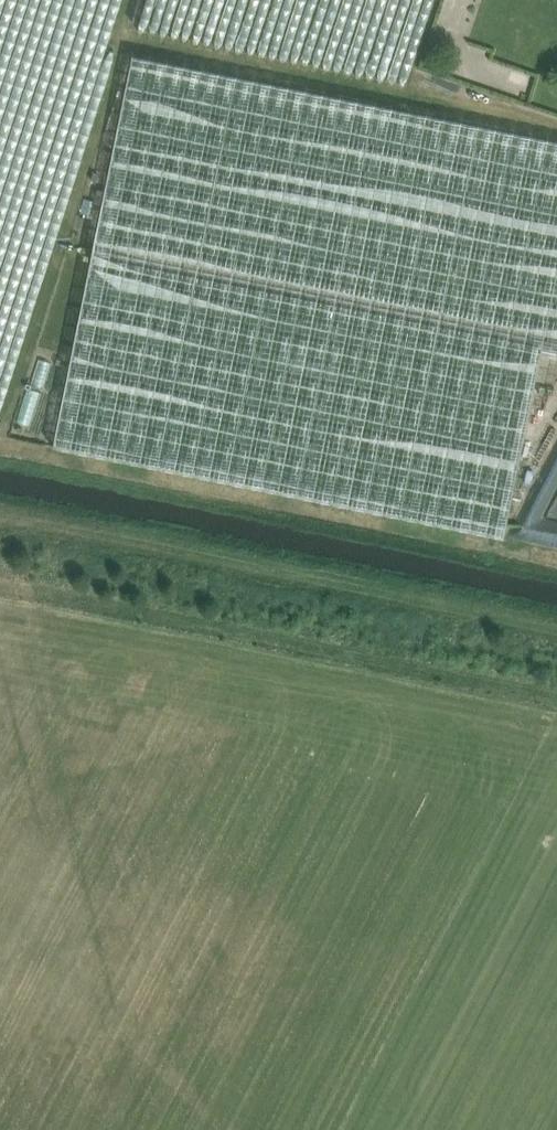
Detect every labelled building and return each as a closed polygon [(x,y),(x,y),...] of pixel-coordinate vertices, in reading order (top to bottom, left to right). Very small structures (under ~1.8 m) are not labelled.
[(133,55),(54,444),(503,538),(541,353),(556,358),(556,142),(133,55)] [(25,429),(35,434),(43,418),(34,413),(25,429)]
